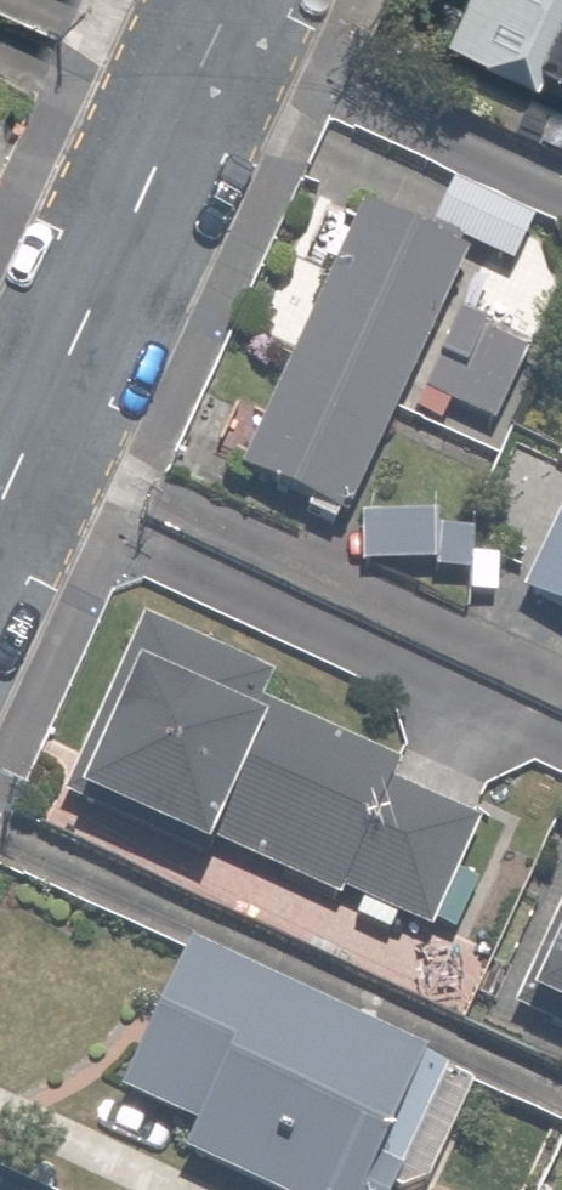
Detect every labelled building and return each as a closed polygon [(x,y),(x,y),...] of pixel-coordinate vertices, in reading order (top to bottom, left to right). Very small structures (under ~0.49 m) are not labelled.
[(428,44),(561,103),(561,0),(448,0),(428,44)] [(504,264),(529,208),(445,171),(417,235),(352,206),(290,346),(273,339),(218,464),(336,516),(457,243),(504,264)] [(442,310),(402,411),(432,423),(439,405),(487,423),(519,340),(442,310)] [(514,595),(561,616),(561,486),(514,595)] [(423,515),(349,518),(351,564),(425,561),(423,515)] [(261,711),(271,689),(134,628),(59,798),(199,860),(206,844),(327,897),(330,890),(412,927),(417,916),(477,780),(395,744),(385,766),(261,711)] [(488,1043),(561,1076),(561,875),(488,1043)] [(441,1051),(178,935),(108,1094),(174,1124),(160,1156),(237,1189),(340,1189),(341,1188),(346,1189),(379,1189),(441,1051)]
